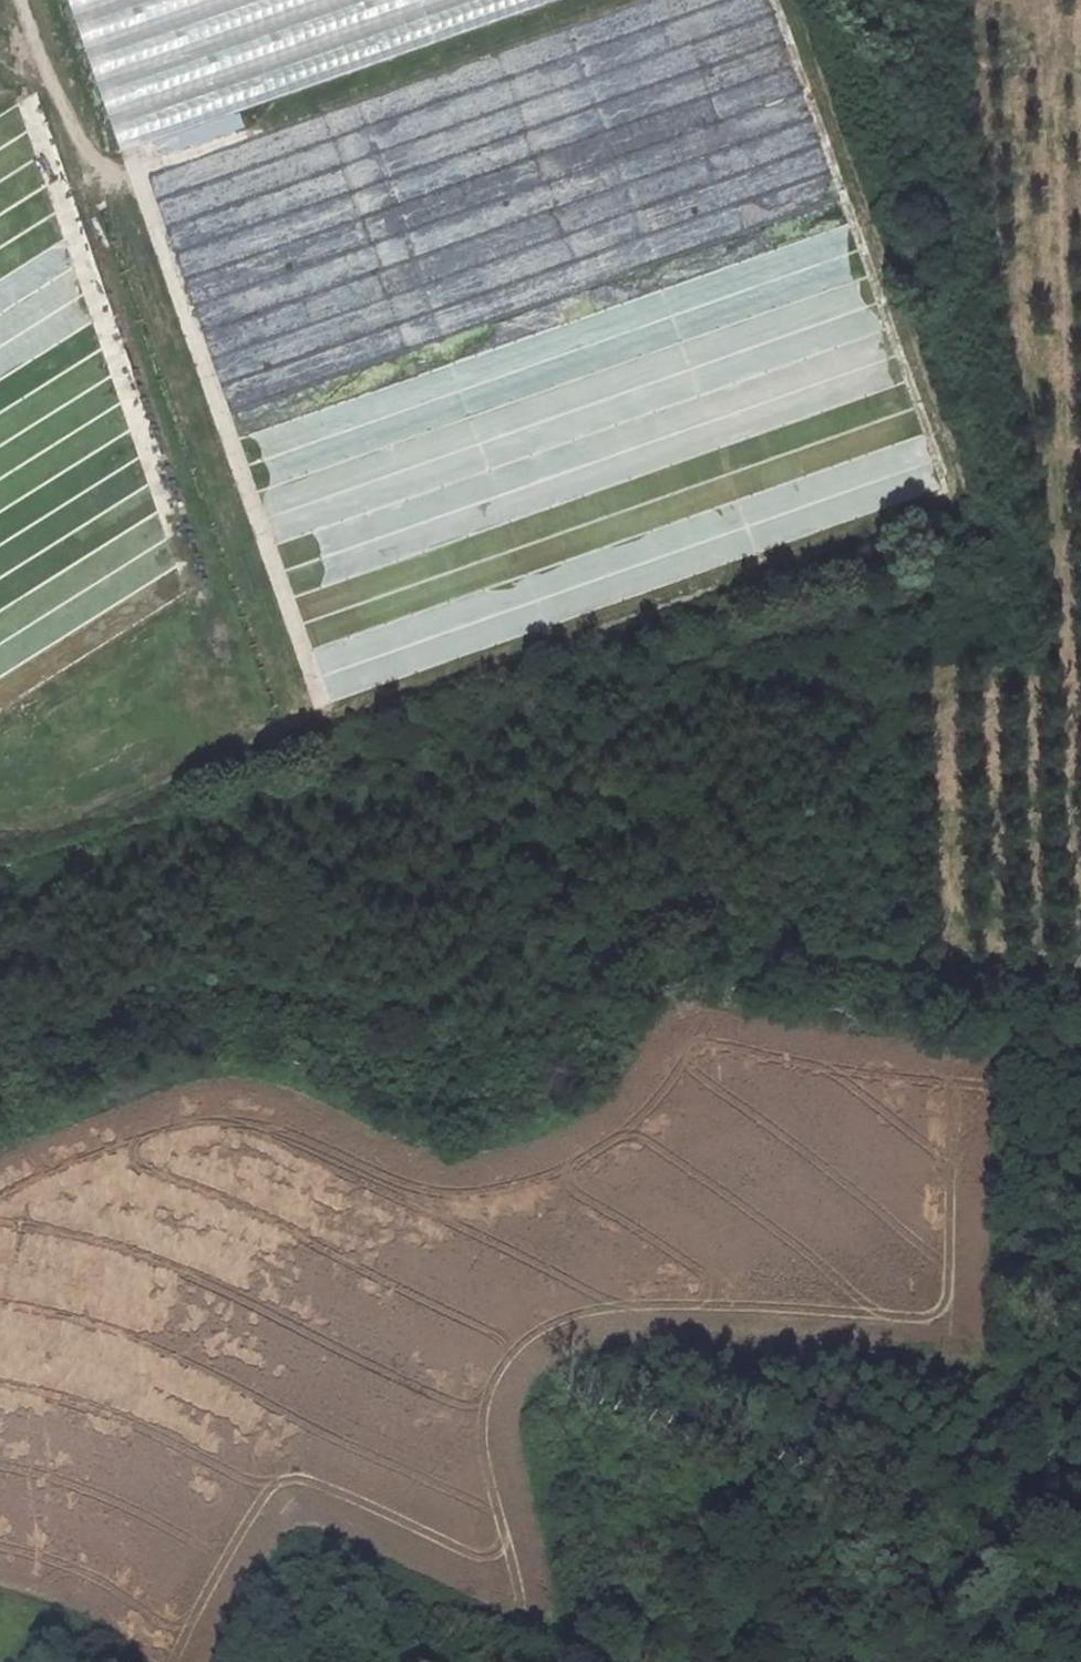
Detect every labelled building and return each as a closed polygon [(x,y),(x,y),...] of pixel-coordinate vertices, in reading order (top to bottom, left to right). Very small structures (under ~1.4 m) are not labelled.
[(235,114),(157,141),(162,154),(240,127),(235,114)] [(0,143),(0,380),(109,325),(13,137),(0,143)] [(148,165),(326,697),(840,527),(817,506),(811,489),(827,483),(793,453),(811,433),(771,314),(710,334),(666,203),(532,247),(477,199),(497,257),(465,268),(464,266),(393,289),(384,263),(362,271),(336,300),(332,296),(302,330),(279,310),(263,329),(238,337),(270,301),(238,202),(180,222),(194,206),(148,165)]
